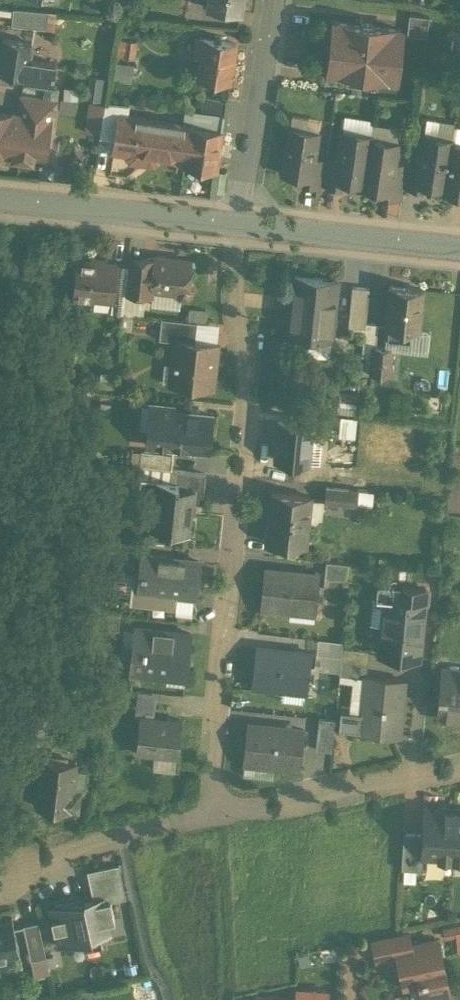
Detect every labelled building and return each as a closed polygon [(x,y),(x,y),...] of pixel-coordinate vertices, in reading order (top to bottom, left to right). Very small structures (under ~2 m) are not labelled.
[(208,4),(208,5),(240,10),(240,9),(242,0),(209,0),(208,4)] [(43,10),(12,7),(10,23),(42,27),(43,10)] [(429,15),(409,13),(407,33),(426,35),(429,15)] [(362,22),(361,24),(333,21),(328,65),(342,66),(347,71),(378,75),(383,71),(397,72),(402,28),(374,25),(374,23),(362,22)] [(235,41),(204,36),(203,38),(197,37),(195,54),(201,55),(198,75),(230,80),(235,41)] [(1,38),(0,47),(0,79),(10,80),(11,73),(50,79),(53,63),(27,59),(29,42),(1,38)] [(136,40),(125,39),(123,54),(134,55),(136,40)] [(92,73),(93,94),(109,93),(108,72),(92,73)] [(56,99),(20,94),(17,114),(49,120),(52,121),(56,99)] [(225,100),(204,97),(202,111),(224,114),(225,100)] [(129,103),(104,101),(99,135),(113,137),(114,137),(116,113),(128,115),(129,103)] [(202,111),(192,110),(189,125),(222,129),(224,114),(202,111)] [(0,111),(0,154),(17,156),(17,158),(43,162),(49,120),(17,114),(0,111)] [(128,115),(116,113),(114,137),(113,137),(111,150),(127,152),(126,156),(130,160),(143,162),(149,158),(153,164),(158,160),(158,157),(178,160),(179,155),(178,155),(182,124),(182,122),(155,118),(155,119),(128,115)] [(189,125),(182,124),(178,155),(179,155),(185,156),(184,164),(216,169),(222,129),(189,125)] [(317,131),(290,126),(282,173),(304,176),(310,177),(313,158),(317,131)] [(370,134),(342,129),(338,157),(335,179),(340,180),(362,183),(370,138),(370,134)] [(452,138),(424,134),(418,166),(423,167),(421,184),(443,187),(451,142),(452,138)] [(397,142),(370,138),(362,183),(362,187),(384,190),(389,191),(394,162),(397,142)] [(451,142),(443,187),(442,191),(459,194),(459,143),(451,142)] [(338,157),(326,155),(325,160),(321,184),(339,187),(340,180),(335,179),(338,157)] [(325,160),(313,158),(310,177),(304,176),(303,184),(321,187),(321,184),(325,160)] [(407,164),(394,162),(389,191),(384,190),(384,196),(401,199),(403,186),(407,164)] [(418,166),(407,164),(403,186),(420,189),(421,184),(423,167),(418,166)] [(142,257),(129,256),(125,292),(152,295),(153,289),(151,288),(154,266),(141,264),(142,257)] [(179,258),(155,256),(154,259),(142,257),(141,264),(154,266),(151,288),(153,289),(176,291),(180,296),(186,297),(192,293),(192,286),(188,281),(190,263),(179,262),(179,258)] [(104,259),(91,257),(90,260),(78,259),(74,294),(112,298),(115,263),(104,261),(104,259)] [(337,279),(294,274),(288,333),(307,335),(307,337),(312,337),(312,333),(329,335),(328,337),(330,338),(337,279)] [(423,288),(389,284),(384,326),(385,326),(384,335),(398,337),(399,328),(419,330),(423,288)] [(369,287),(352,285),(348,325),(365,327),(369,287)] [(197,321),(161,317),(159,338),(175,340),(175,338),(195,340),(197,321)] [(377,323),(366,322),(363,355),(371,355),(372,345),(374,345),(377,323)] [(195,340),(175,338),(175,340),(172,363),(178,363),(176,383),(212,387),(217,343),(195,340)] [(374,345),(372,345),(371,355),(370,373),(390,375),(392,347),(374,345)] [(342,389),(342,408),(359,409),(359,389),(342,389)] [(213,414),(174,410),(174,406),(149,403),(149,404),(142,403),(140,426),(146,427),(145,443),(172,446),(174,446),(210,449),(213,414)] [(312,423),(279,420),(275,458),(308,461),(312,423)] [(171,453),(141,449),(140,465),(171,468),(174,446),(172,446),(171,453)] [(360,466),(352,465),(351,481),(359,482),(360,474),(359,474),(360,466)] [(205,472),(176,469),(175,481),(178,481),(177,485),(196,487),(194,502),(202,502),(205,472)] [(196,487),(177,485),(178,481),(175,481),(156,479),(156,477),(155,477),(153,490),(151,490),(150,496),(152,497),(151,509),(153,510),(153,508),(158,509),(156,529),(191,533),(194,502),(196,487)] [(358,489),(326,486),(324,500),(356,503),(358,489)] [(310,495),(272,491),(269,511),(272,512),(269,539),(267,539),(267,540),(305,544),(310,495)] [(199,559),(142,552),(138,588),(139,588),(140,586),(152,587),(151,589),(195,594),(199,559)] [(351,561),(326,559),(324,575),(349,578),(351,561)] [(318,574),(282,570),(282,568),(264,566),(260,606),(278,608),(279,605),(314,608),(314,611),(316,611),(320,572),(318,572),(318,574)] [(426,587),(401,585),(399,597),(424,600),(426,587)] [(399,597),(385,595),(384,597),(387,597),(384,633),(381,633),(379,651),(419,655),(420,637),(419,637),(422,601),(424,601),(424,600),(399,597)] [(189,632),(136,626),(136,625),(134,625),(132,645),(130,663),(130,670),(131,670),(131,669),(167,673),(185,675),(185,676),(186,676),(191,631),(189,631),(189,632)] [(124,644),(118,649),(117,656),(122,662),(130,663),(132,645),(124,644)] [(310,652),(274,648),(274,646),(256,644),(251,684),(269,686),(270,683),(306,687),(305,689),(307,690),(311,650),(310,650),(310,652)] [(369,648),(342,645),(340,659),(367,662),(369,648)] [(367,662),(340,659),(339,672),(364,675),(364,673),(366,674),(367,662)] [(447,667),(444,691),(437,690),(437,694),(440,694),(437,715),(442,715),(445,718),(452,719),(456,716),(459,717),(459,669),(447,667)] [(185,675),(167,673),(166,681),(184,683),(185,676),(185,675)] [(366,674),(364,673),(364,675),(367,675),(364,711),(340,709),(338,727),(399,733),(400,715),(398,715),(402,679),(404,679),(404,678),(366,674)] [(181,718),(140,713),(136,750),(177,755),(181,718)] [(50,717),(25,715),(23,738),(48,739),(50,717)] [(334,716),(318,715),(315,747),(331,748),(334,716)] [(303,727),(247,721),(243,761),(299,766),(303,727)] [(75,759),(41,756),(36,804),(70,808),(70,806),(77,807),(79,789),(72,789),(75,759)] [(440,807),(424,807),(423,833),(422,854),(423,855),(451,856),(454,805),(444,805),(440,807)] [(454,805),(451,856),(459,857),(459,806),(454,805)] [(423,833),(403,831),(401,867),(422,868),(423,855),(422,854),(423,833)] [(118,862),(87,869),(93,896),(109,893),(110,899),(126,896),(118,862)] [(83,897),(49,904),(57,944),(92,936),(92,935),(112,930),(109,919),(114,918),(110,899),(109,893),(93,896),(84,898),(83,897)] [(0,918),(0,956),(20,952),(12,916),(0,918)] [(446,920),(447,932),(459,931),(459,919),(446,920)] [(38,920),(23,923),(31,958),(46,955),(38,920)] [(407,932),(373,940),(377,958),(397,953),(396,947),(410,944),(407,932)] [(410,944),(396,947),(397,953),(404,984),(420,981),(424,999),(449,994),(437,938),(410,944)] [(311,990),(298,989),(297,999),(311,999),(311,990)] [(326,991),(311,990),(311,999),(325,999),(326,991)]
